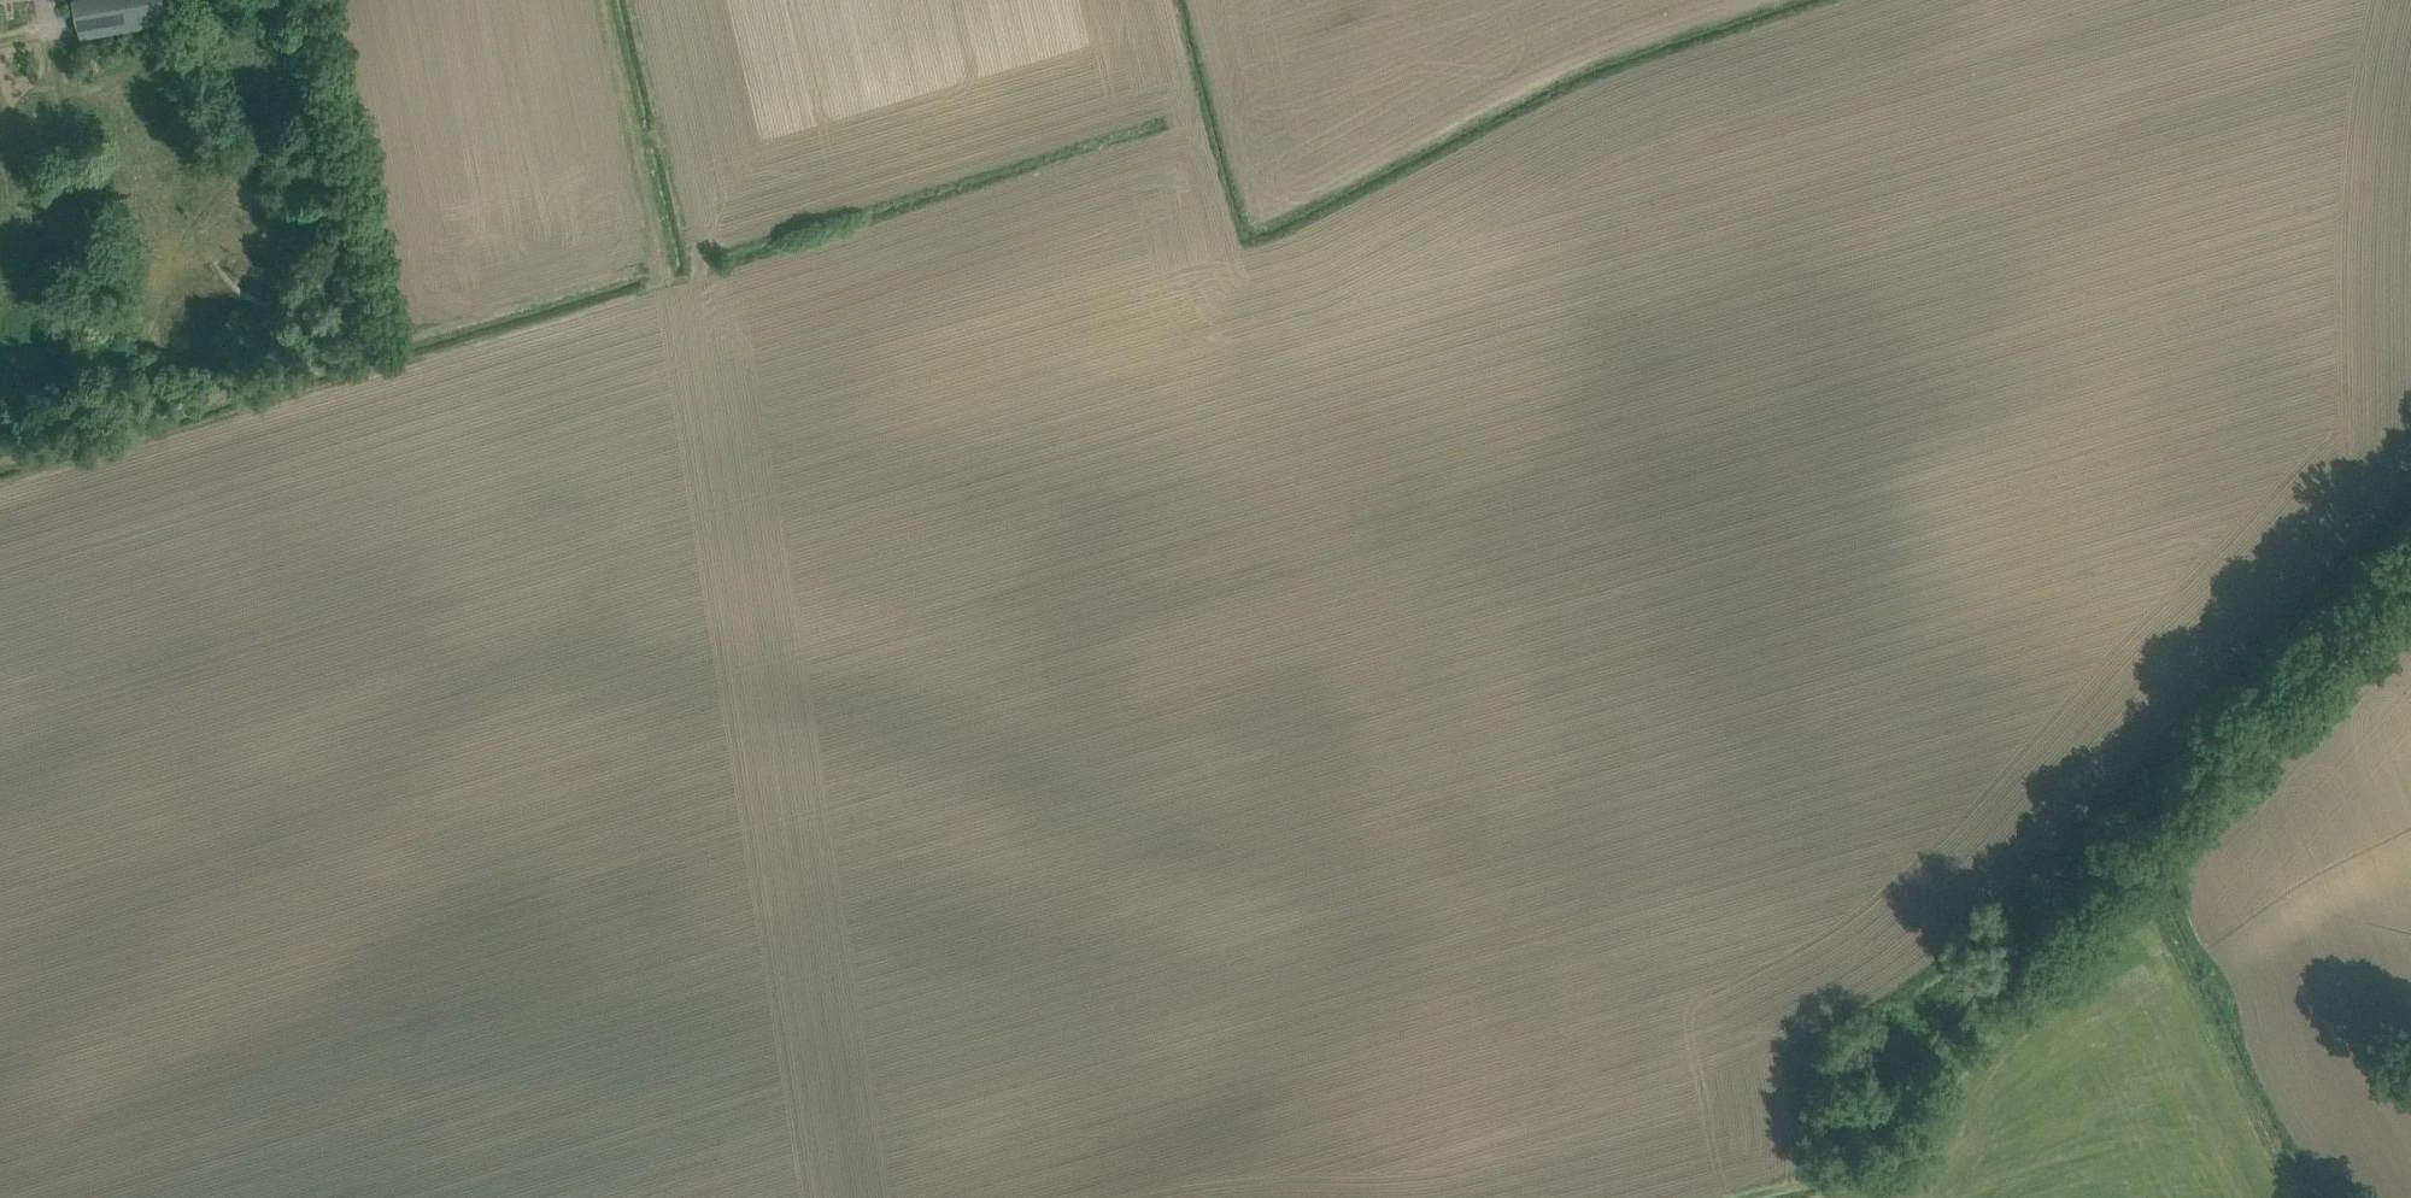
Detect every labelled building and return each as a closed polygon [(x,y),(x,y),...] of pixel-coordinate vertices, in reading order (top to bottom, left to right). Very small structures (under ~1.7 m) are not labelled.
[(178,0),(73,0),(80,38),(182,19),(178,0)]
